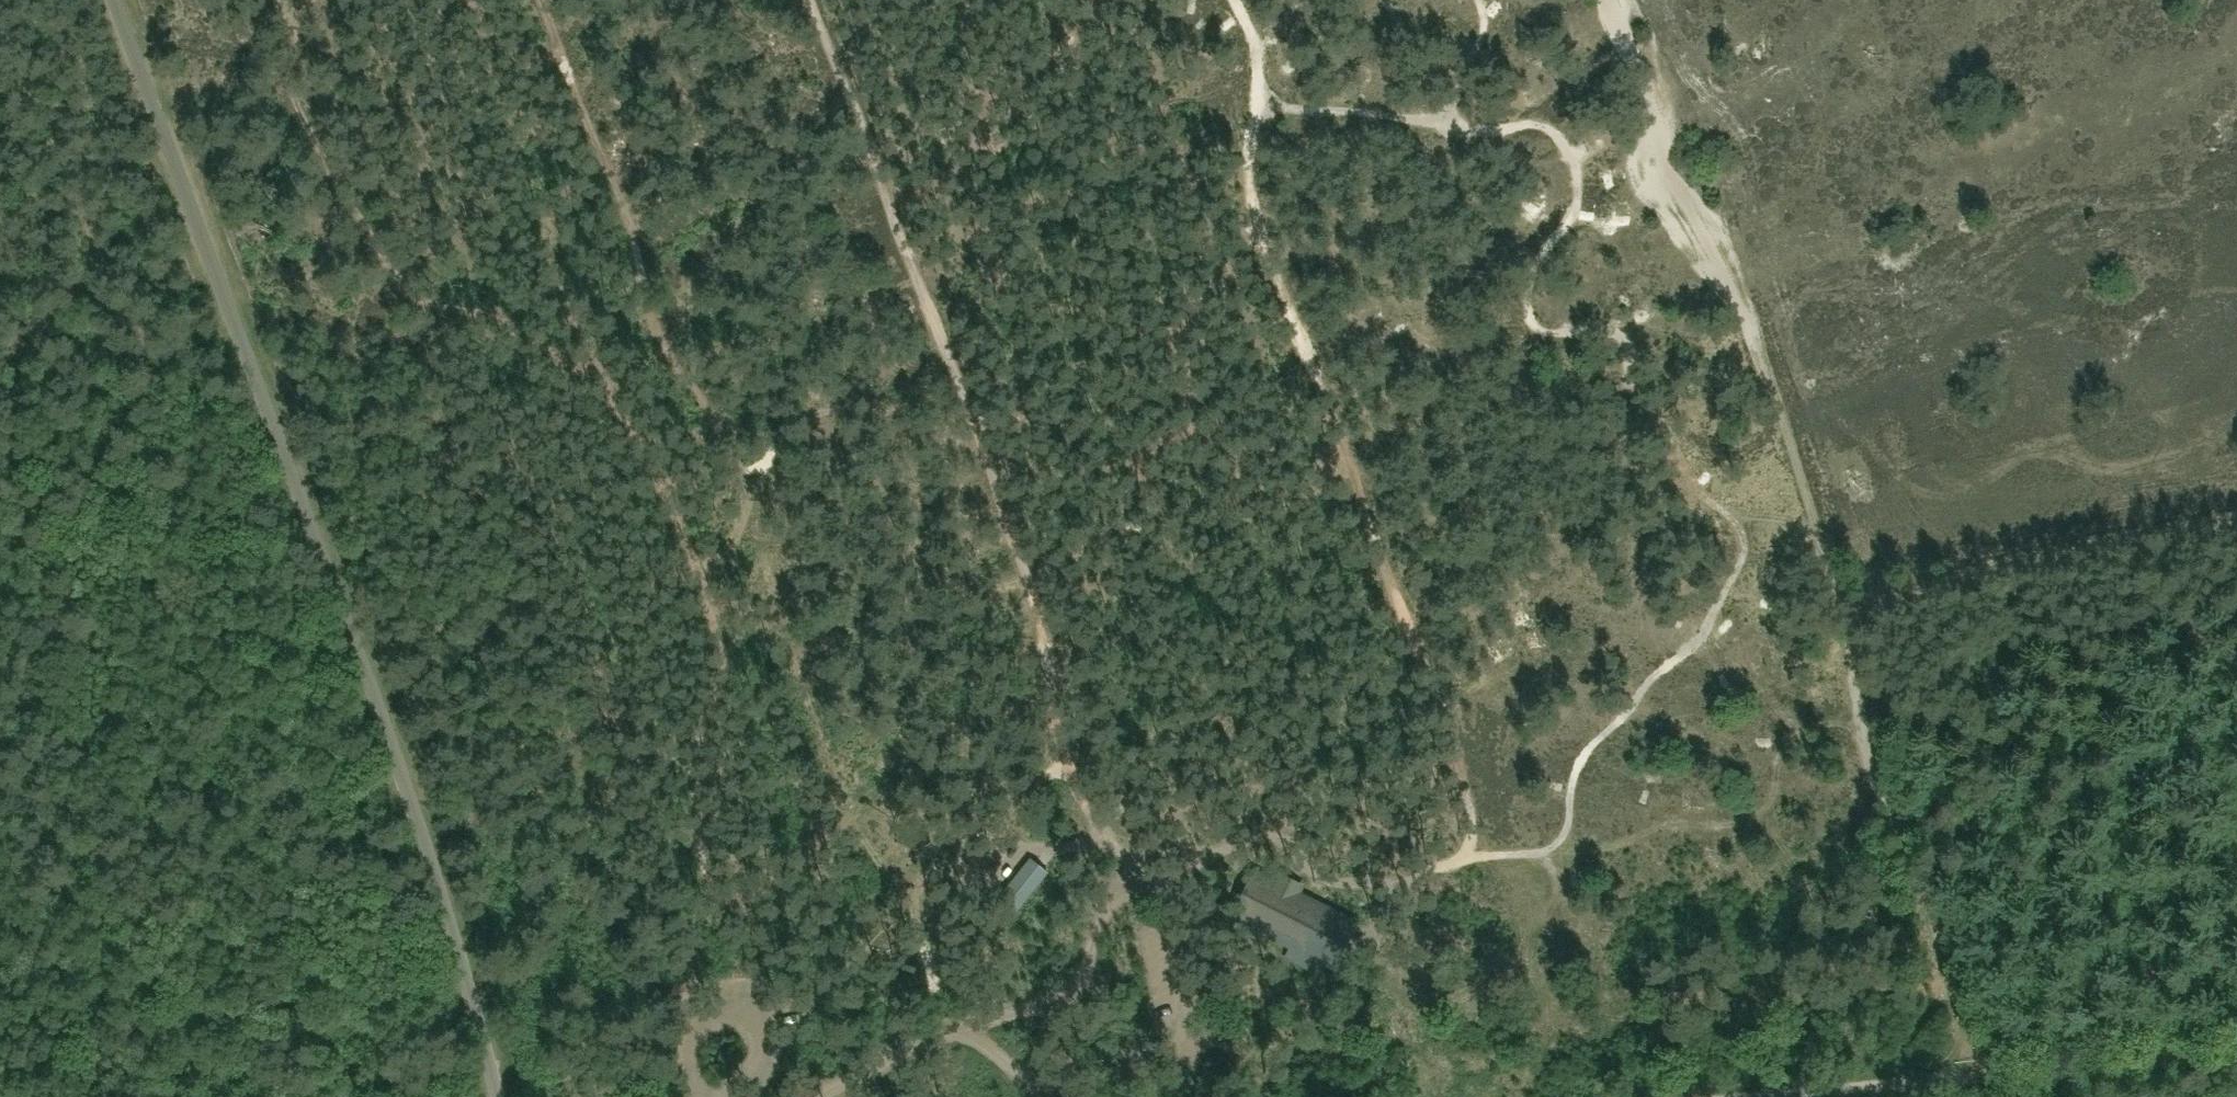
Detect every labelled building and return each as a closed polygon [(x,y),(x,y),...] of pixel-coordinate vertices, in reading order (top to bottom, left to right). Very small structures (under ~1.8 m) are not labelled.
[(1030,859),(1005,889),(1023,903),(1048,872),(1030,859)] [(1255,874),(1234,917),(1332,966),(1353,923),(1295,894),(1300,885),(1279,875),(1275,884),(1255,874)]
